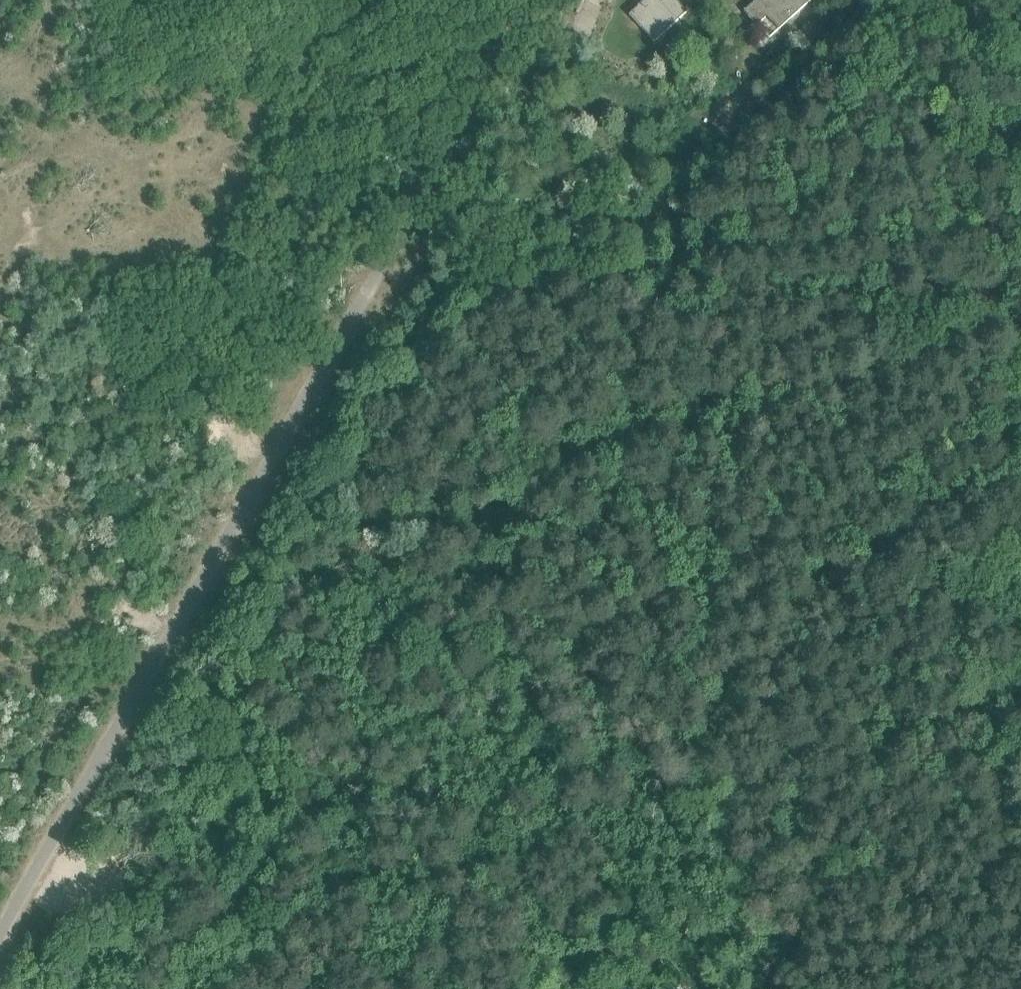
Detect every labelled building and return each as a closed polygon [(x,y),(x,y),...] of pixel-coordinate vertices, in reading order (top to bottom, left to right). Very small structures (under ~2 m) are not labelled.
[(629,14),(654,41),(687,11),(677,0),(644,0),(629,14)] [(779,28),(810,0),(755,0),(743,11),(756,25),(767,15),(779,28)]
